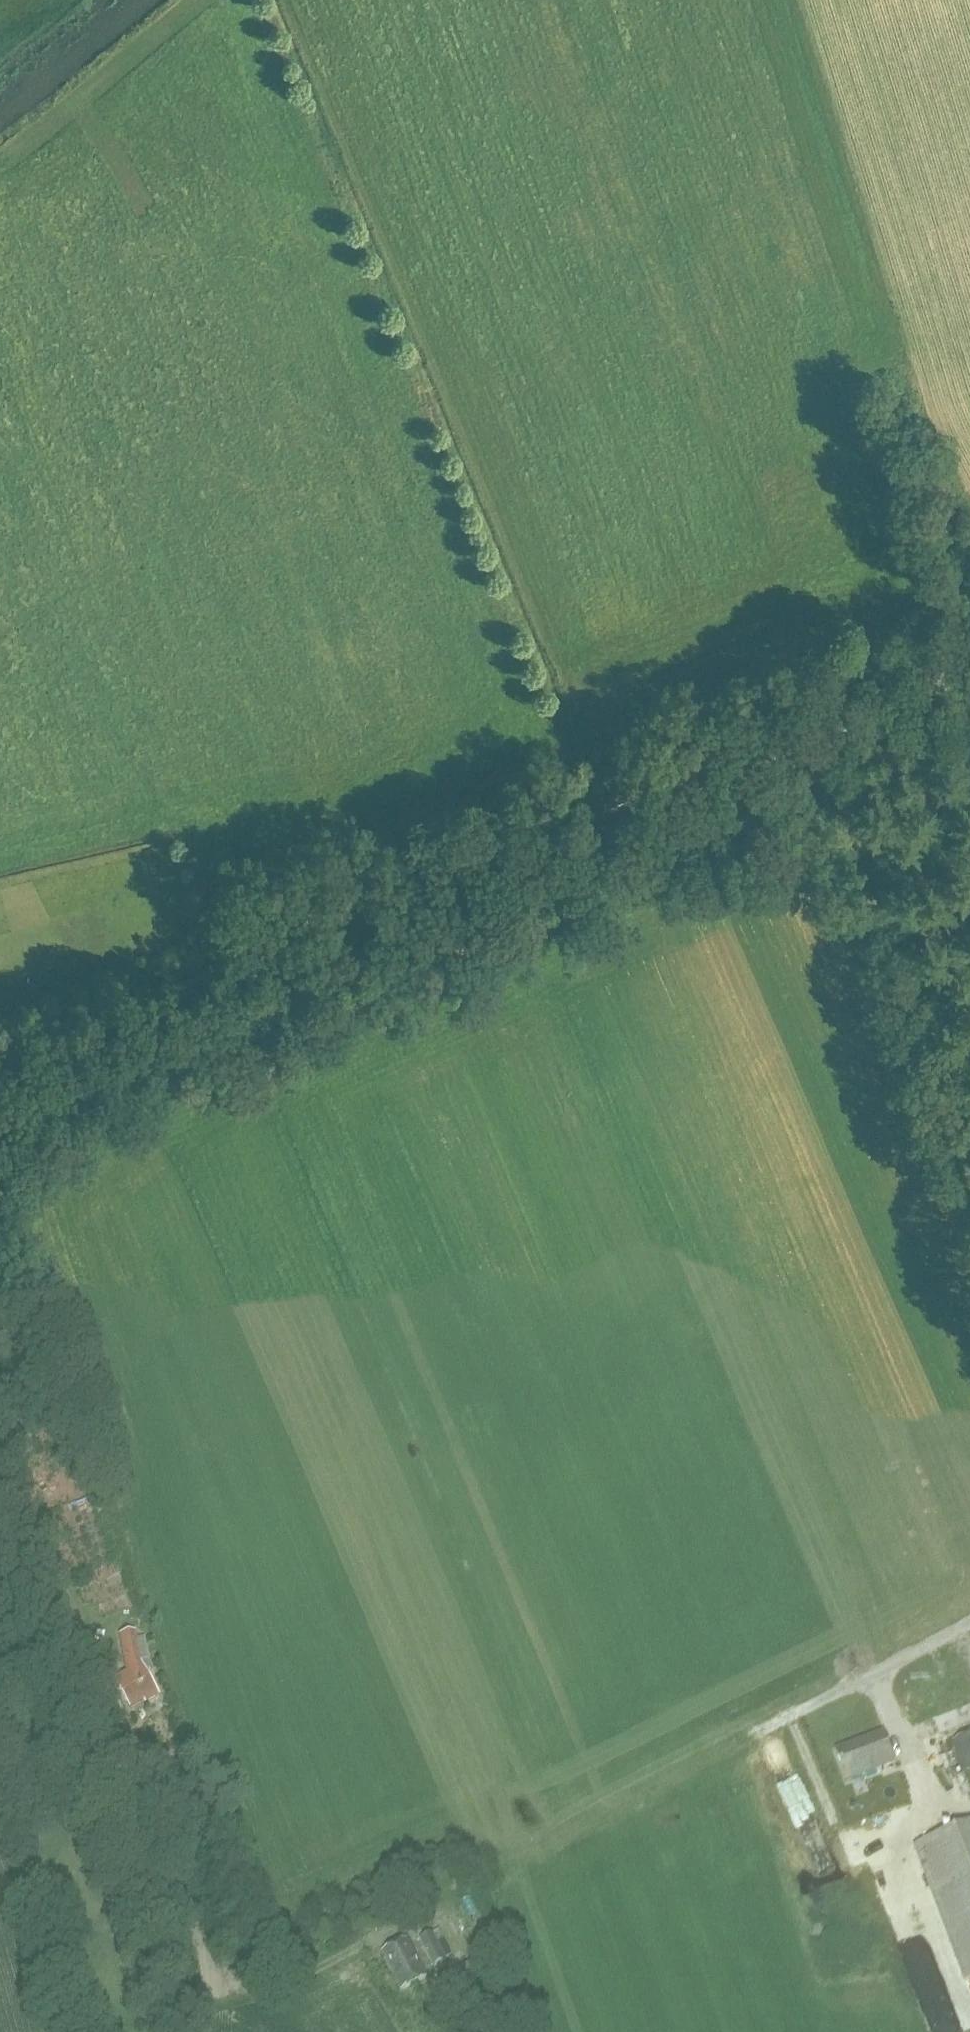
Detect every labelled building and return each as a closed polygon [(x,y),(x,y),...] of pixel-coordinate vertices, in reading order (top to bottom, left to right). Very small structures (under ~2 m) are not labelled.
[(880,1595),(870,1599),(876,1617),(886,1614),(880,1595)] [(134,1633),(121,1635),(127,1672),(114,1679),(129,1705),(143,1697),(145,1701),(156,1694),(139,1665),(134,1633)] [(884,1731),(836,1749),(848,1779),(895,1761),(884,1731)] [(969,1780),(969,1735),(952,1742),(967,1781),(969,1780)] [(916,1845),(967,1979),(969,1978),(969,1825),(916,1845)] [(432,1931),(418,1937),(431,1964),(432,1965),(446,1959),(432,1931)] [(403,1988),(427,1975),(409,1939),(384,1951),(403,1988)]
